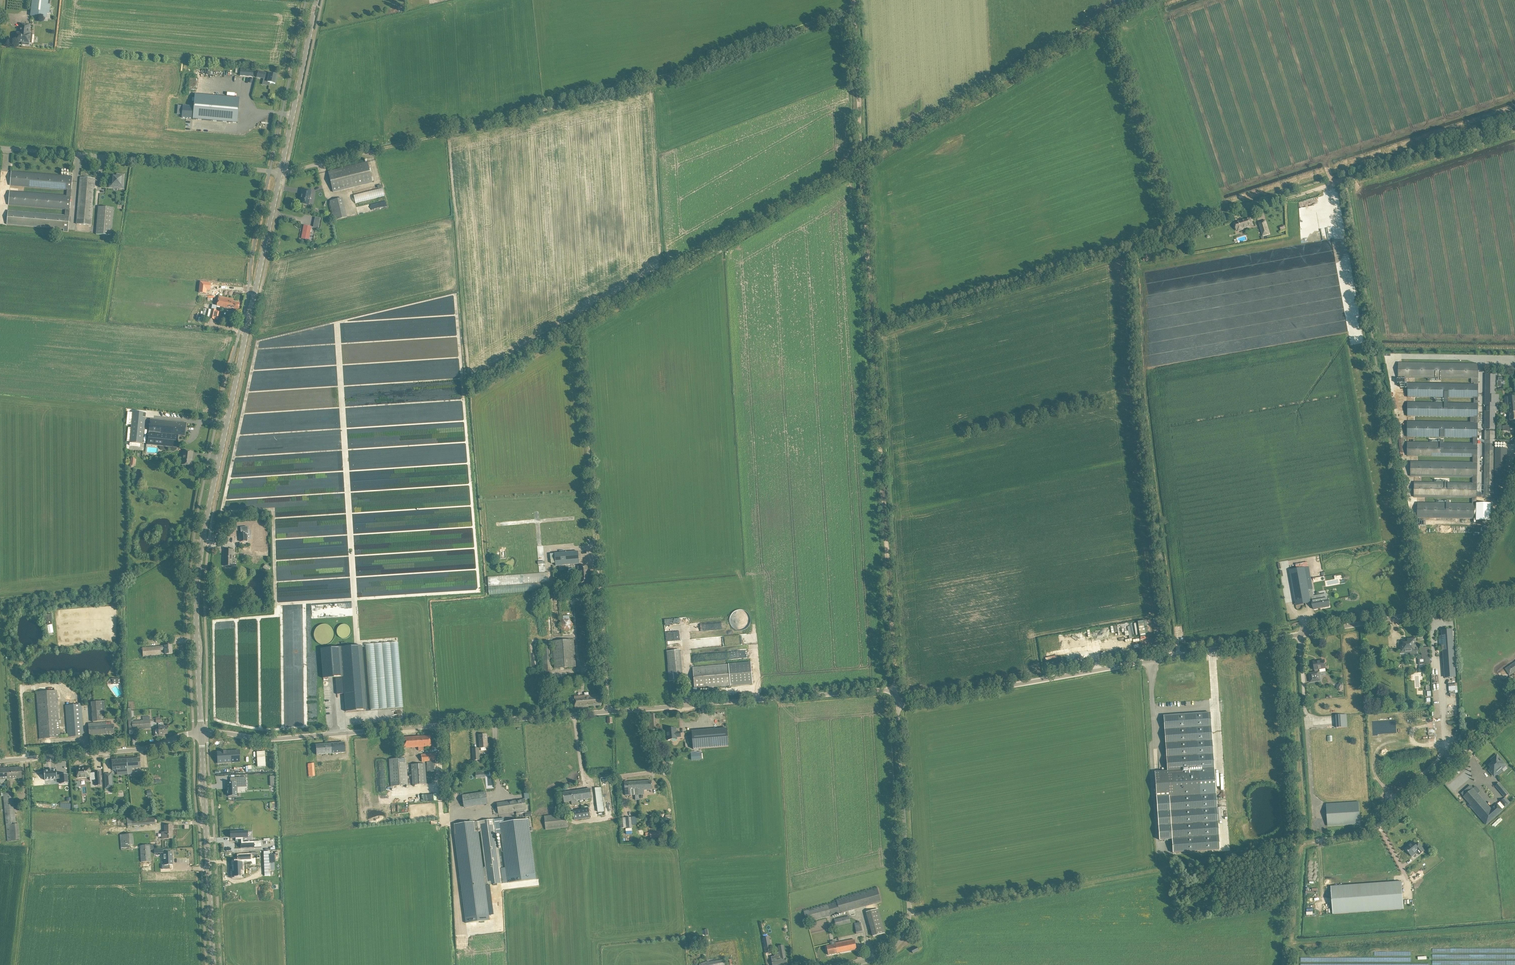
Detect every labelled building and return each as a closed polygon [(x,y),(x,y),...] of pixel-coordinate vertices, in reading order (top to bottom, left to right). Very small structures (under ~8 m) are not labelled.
[(46,18),(48,0),(32,0),(31,16),(46,18)] [(30,25),(21,24),(20,33),(19,33),(18,33),(19,33),(19,36),(17,35),(16,42),(22,42),(22,45),(29,46),(29,43),(32,43),(33,35),(29,34),(30,25)] [(253,77),(253,69),(240,68),(240,76),(253,77)] [(268,82),(270,83),(275,84),(277,75),(270,74),(269,75),(265,74),(266,73),(258,72),(257,77),(264,79),(265,78),(269,78),(268,82)] [(193,119),(237,123),(240,98),(235,98),(195,94),(193,119)] [(367,162),(328,172),(333,192),(372,182),(367,162)] [(73,177),(11,172),(10,185),(67,190),(66,196),(10,191),(8,205),(65,209),(65,215),(8,211),(7,224),(68,229),(73,177)] [(109,187),(123,188),(125,174),(117,174),(117,177),(113,177),(113,180),(110,180),(109,187)] [(95,179),(81,177),(77,224),(91,225),(95,179)] [(378,189),(354,195),(356,203),(385,196),(383,188),(378,189)] [(302,194),(300,204),(308,205),(311,191),(302,189),(301,194),(302,194)] [(330,201),(334,220),(347,217),(342,198),(330,201)] [(371,204),(372,210),(387,206),(386,200),(371,204)] [(96,234),(109,235),(111,236),(114,208),(98,206),(96,234)] [(1253,225),(1252,222),(1251,217),(1235,222),(1238,232),(1244,230),(1243,228),(1253,225)] [(1270,234),(1266,220),(1258,222),(1262,236),(1270,234)] [(316,227),(309,229),(312,242),(319,240),(316,227)] [(210,290),(211,283),(200,282),(199,293),(206,294),(206,290),(210,290)] [(217,306),(233,309),(238,310),(240,303),(233,302),(233,299),(219,296),(217,306)] [(214,319),(218,320),(220,311),(216,310),(217,306),(212,305),(211,309),(212,309),(212,310),(209,309),(207,317),(210,318),(214,319)] [(1398,363),(1398,377),(1472,378),(1471,382),(1474,383),(1474,384),(1478,384),(1478,364),(1398,363)] [(1485,395),(1485,429),(1486,429),(1494,429),(1495,429),(1495,411),(1499,411),(1499,407),(1495,407),(1495,403),(1499,403),(1499,394),(1495,394),(1496,374),(1486,374),(1485,395)] [(1408,383),(1408,397),(1418,397),(1470,398),(1474,398),(1474,404),(1478,404),(1478,384),(1474,384),(1418,383),(1408,383)] [(1408,402),(1407,416),(1418,416),(1471,417),(1471,423),(1478,423),(1478,404),(1474,404),(1470,404),(1418,403),(1408,402)] [(130,442),(143,444),(146,413),(133,411),(130,442)] [(168,448),(168,447),(169,448),(170,450),(172,451),(175,451),(177,449),(177,447),(178,435),(185,436),(186,423),(150,419),(148,444),(159,446),(160,448),(161,449),(163,450),(165,450),(168,448)] [(1407,421),(1407,437),(1418,436),(1473,437),(1473,442),(1478,442),(1478,437),(1478,423),(1471,423),(1418,422),(1407,421)] [(1484,494),(1477,494),(1477,497),(1484,497),(1484,498),(1485,498),(1494,498),(1494,483),(1495,448),(1495,431),(1494,431),(1494,429),(1486,429),(1486,431),(1485,431),(1484,473),(1484,494)] [(1407,441),(1407,456),(1473,457),(1473,462),(1477,462),(1477,457),(1478,457),(1478,442),(1473,442),(1407,441)] [(1494,483),(1494,498),(1501,498),(1501,483),(1507,483),(1507,474),(1507,448),(1495,448),(1494,483)] [(183,451),(182,465),(191,466),(193,452),(183,451)] [(1411,461),(1410,477),(1473,478),(1472,483),(1477,483),(1477,462),(1473,462),(1411,461)] [(1414,482),(1414,497),(1472,498),(1472,503),(1472,504),(1477,504),(1477,503),(1477,497),(1477,494),(1477,483),(1472,483),(1414,482)] [(1418,503),(1417,517),(1491,519),(1491,504),(1477,504),(1472,504),(1418,503)] [(506,548),(493,549),(494,558),(506,558),(506,548)] [(233,550),(229,550),(224,550),(224,554),(225,554),(224,561),(224,566),(228,566),(228,567),(229,568),(230,568),(231,567),(231,566),(232,566),(232,561),(232,554),(233,550)] [(556,553),(556,565),(580,563),(579,551),(556,553)] [(580,566),(582,581),(590,581),(588,566),(580,566)] [(1309,567),(1290,570),(1293,590),(1295,601),(1296,601),(1310,598),(1309,593),(1309,590),(1313,589),(1311,578),(1307,579),(1306,577),(1305,568),(1309,567)] [(1329,606),(1328,601),(1328,598),(1312,600),(1314,608),(1314,609),(1329,606)] [(740,631),(742,631),(744,630),(745,629),(747,628),(748,627),(749,626),(750,624),(750,622),(751,621),(751,619),(750,617),(749,615),(748,614),(747,612),(746,611),(744,611),(743,610),(741,610),(740,610),(738,610),(736,610),(735,611),(733,612),(732,614),(731,615),(730,617),(730,619),(730,620),(730,622),(730,624),(731,626),(732,627),(733,628),(735,629),(736,630),(738,631),(740,631)] [(569,615),(560,616),(561,631),(564,631),(571,630),(573,624),(569,619),(569,615)] [(338,636),(349,637),(350,625),(338,625),(338,636)] [(1452,635),(1439,636),(1439,645),(1442,645),(1442,650),(1443,650),(1445,678),(1455,677),(1452,635)] [(554,662),(554,668),(576,666),(574,639),(552,641),(553,649),(551,649),(552,662),(554,662)] [(1404,645),(1401,645),(1401,650),(1401,652),(1410,652),(1411,655),(1417,654),(1417,651),(1416,651),(1415,644),(1415,639),(1407,640),(1408,643),(1404,643),(1404,645)] [(769,641),(691,648),(695,688),(693,688),(693,692),(700,691),(700,688),(752,683),(751,663),(771,661),(769,641)] [(398,642),(365,645),(370,710),(403,707),(398,642)] [(165,654),(167,654),(172,653),(172,645),(142,648),(143,657),(161,655),(161,652),(160,650),(165,650),(165,652),(165,654)] [(346,712),(366,710),(361,645),(321,648),(323,678),(335,677),(337,694),(344,694),(346,712)] [(667,651),(669,681),(683,680),(680,650),(667,651)] [(1326,668),(1325,665),(1325,660),(1313,662),(1315,670),(1315,672),(1309,673),(1311,682),(1321,681),(1320,676),(1319,671),(1318,671),(1318,669),(1326,668)] [(1513,673),(1514,671),(1514,662),(1505,669),(1509,675),(1513,673)] [(1450,692),(1459,692),(1458,683),(1450,684),(1450,692)] [(60,737),(60,732),(57,690),(36,692),(39,734),(40,739),(60,737)] [(574,696),(575,702),(575,707),(601,705),(601,694),(589,695),(588,693),(585,693),(585,695),(574,696)] [(92,702),(93,722),(106,721),(105,701),(92,702)] [(83,736),(83,731),(81,703),(78,703),(78,705),(66,705),(68,737),(83,736)] [(1155,780),(1155,781),(1159,840),(1172,839),(1173,853),(1196,851),(1219,849),(1210,712),(1163,716),(1167,771),(1163,771),(1163,773),(1160,774),(1159,774),(1160,783),(1160,786),(1157,786),(1156,786),(1155,780)] [(1347,715),(1336,715),(1337,727),(1347,727),(1347,723),(1347,716),(1347,715)] [(133,729),(151,728),(150,716),(132,717),(132,716),(128,716),(129,731),(133,730),(133,729)] [(115,733),(114,728),(114,725),(106,725),(106,722),(88,723),(89,735),(115,733)] [(167,727),(164,727),(163,725),(158,726),(158,727),(154,728),(154,732),(154,736),(164,735),(163,734),(167,734),(167,727)] [(677,737),(681,737),(681,732),(675,732),(675,728),(667,729),(668,740),(677,739),(677,737)] [(727,728),(692,731),(693,749),(729,746),(727,728)] [(480,748),(488,747),(487,735),(479,735),(480,748)] [(431,747),(431,741),(430,736),(404,737),(404,748),(418,747),(418,751),(423,750),(423,747),(431,747)] [(345,752),(344,747),(344,742),(316,745),(316,754),(345,752)] [(239,751),(217,752),(218,763),(240,761),(239,751)] [(702,760),(702,752),(691,753),(692,760),(702,760)] [(435,761),(439,761),(438,754),(421,755),(422,762),(426,762),(427,765),(426,765),(427,772),(436,771),(435,761)] [(1494,775),(1502,768),(1505,765),(1497,756),(1491,761),(1493,763),(1491,766),(1492,767),(1489,769),(1494,775)] [(140,767),(140,763),(140,758),(112,760),(112,770),(124,769),(125,774),(128,774),(132,774),(132,768),(140,767)] [(389,760),(391,787),(408,786),(406,759),(389,760)] [(426,784),(425,763),(411,764),(412,785),(426,784)] [(0,769),(0,780),(22,778),(21,767),(0,769)] [(90,780),(95,780),(95,773),(93,774),(90,774),(90,772),(91,772),(90,767),(83,767),(83,768),(81,768),(77,769),(77,778),(90,777),(90,780)] [(57,779),(56,770),(52,770),(49,770),(44,771),(45,780),(57,779)] [(230,783),(227,784),(228,796),(236,796),(236,792),(237,792),(237,787),(237,786),(243,786),(242,777),(246,777),(246,778),(246,777),(233,778),(234,783),(231,783),(230,783)] [(625,795),(639,794),(639,791),(641,791),(640,781),(624,783),(625,795)] [(639,794),(644,794),(644,790),(652,790),(652,781),(640,781),(641,791),(639,791),(639,794)] [(1499,783),(1496,786),(1505,797),(1509,794),(1499,783)] [(592,798),(591,794),(591,789),(563,793),(564,802),(571,801),(572,805),(577,804),(576,800),(592,798)] [(1472,789),(1464,796),(1470,803),(1468,805),(1470,807),(1471,807),(1486,824),(1503,810),(1497,804),(1491,809),(1481,797),(1480,798),(1476,793),(1472,789)] [(1243,802),(1242,794),(1244,794),(1244,791),(1233,791),(1233,794),(1238,794),(1238,802),(1243,802)] [(13,792),(4,793),(5,812),(8,841),(13,840),(11,825),(16,825),(13,792)] [(465,807),(488,804),(486,792),(463,795),(465,807)] [(527,812),(525,799),(497,803),(499,814),(516,811),(517,814),(527,812),(527,817),(532,816),(531,812),(527,812)] [(1508,804),(1503,799),(1500,802),(1505,807),(1508,804)] [(1328,826),(1333,826),(1361,824),(1359,802),(1326,804),(1328,826)] [(574,820),(590,818),(589,806),(584,806),(585,808),(573,810),(574,820)] [(545,816),(546,830),(567,827),(566,814),(545,816)] [(127,826),(149,825),(155,824),(155,822),(158,821),(157,818),(155,818),(155,817),(131,819),(131,818),(127,818),(127,826)] [(632,817),(620,818),(621,828),(627,828),(633,828),(633,824),(637,824),(636,817),(632,817)] [(488,885),(503,883),(497,835),(501,834),(508,883),(536,879),(528,819),(504,822),(503,818),(500,819),(495,819),(480,821),(475,822),(454,824),(455,834),(466,923),(490,920),(478,831),(480,831),(480,828),(481,828),(488,885)] [(162,839),(168,839),(173,838),(172,825),(165,826),(165,832),(161,832),(162,839)] [(259,841),(270,840),(269,828),(259,828),(259,841)] [(235,832),(230,832),(231,838),(235,838),(236,841),(236,840),(241,840),(241,842),(243,842),(243,837),(248,837),(247,837),(247,832),(247,831),(243,831),(243,830),(235,831),(235,832)] [(134,834),(120,834),(121,849),(134,849),(134,834)] [(1416,845),(1413,841),(1408,845),(1409,846),(1405,848),(1406,849),(1405,850),(1407,852),(1408,852),(1412,856),(1418,852),(1420,854),(1425,850),(1419,843),(1416,845)] [(154,845),(140,845),(140,849),(141,858),(141,862),(143,862),(151,861),(151,858),(150,851),(150,850),(154,850),(154,846),(154,845)] [(169,852),(164,852),(164,853),(164,865),(173,864),(173,851),(169,852)] [(235,873),(234,873),(235,876),(236,877),(245,877),(244,866),(244,861),(249,861),(250,862),(255,862),(255,861),(256,861),(255,855),(240,856),(240,861),(241,861),(241,864),(235,864),(235,873)] [(1402,881),(1331,886),(1333,914),(1404,909),(1402,881)] [(807,922),(876,903),(881,902),(877,888),(837,900),(837,902),(804,911),(807,922)] [(878,909),(866,912),(873,936),(885,933),(878,909)] [(851,923),(849,915),(834,919),(836,927),(851,923)] [(856,924),(855,924),(855,928),(857,934),(859,933),(863,932),(861,923),(856,924)] [(769,937),(763,938),(764,945),(766,953),(772,952),(769,937)] [(857,949),(856,944),(855,939),(836,943),(836,944),(827,946),(828,955),(857,949)] [(771,960),(772,964),(779,964),(787,963),(786,957),(784,949),(779,950),(780,955),(771,957),(772,960),(771,960)]
